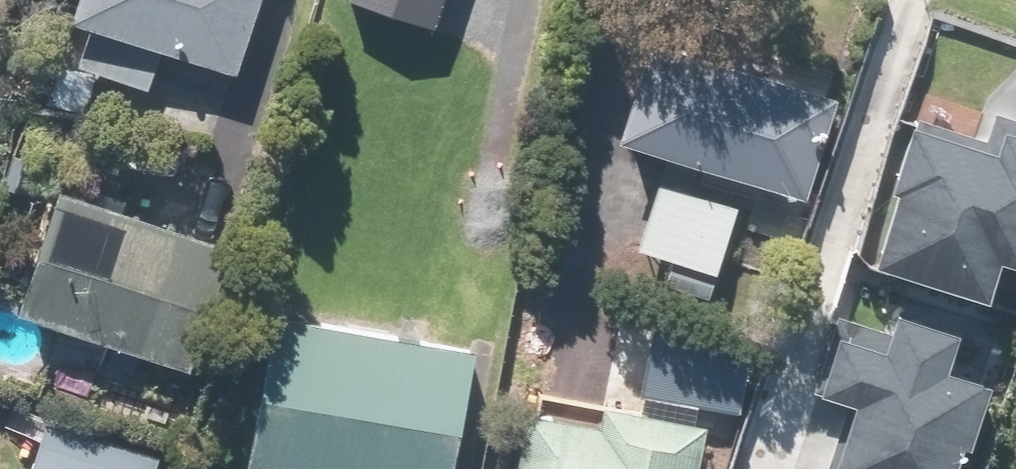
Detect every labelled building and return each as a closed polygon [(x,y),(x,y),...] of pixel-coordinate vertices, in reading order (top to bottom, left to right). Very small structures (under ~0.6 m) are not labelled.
[(154,48),(228,73),(253,0),(69,0),(63,17),(88,26),(72,72),(138,95),(154,48)] [(638,38),(606,139),(797,201),(830,100),(638,38)] [(975,159),(900,133),(857,255),(964,294),(977,258),(1004,268),(1015,235),(1015,140),(986,129),(975,159)] [(649,183),(632,250),(670,260),(663,287),(705,297),(729,204),(649,183)] [(43,192),(3,308),(180,369),(220,252),(43,192)] [(948,444),(957,447),(977,388),(925,371),(938,333),(881,314),(868,352),(824,337),(806,390),(842,402),(820,468),(939,468),(948,444)] [(265,320),(238,465),(260,468),(438,468),(459,355),(265,320)] [(697,414),(660,407),(657,423),(552,404),(549,419),(519,414),(509,468),(687,468),(697,414)] [(34,418),(18,468),(145,468),(149,454),(34,418)]
